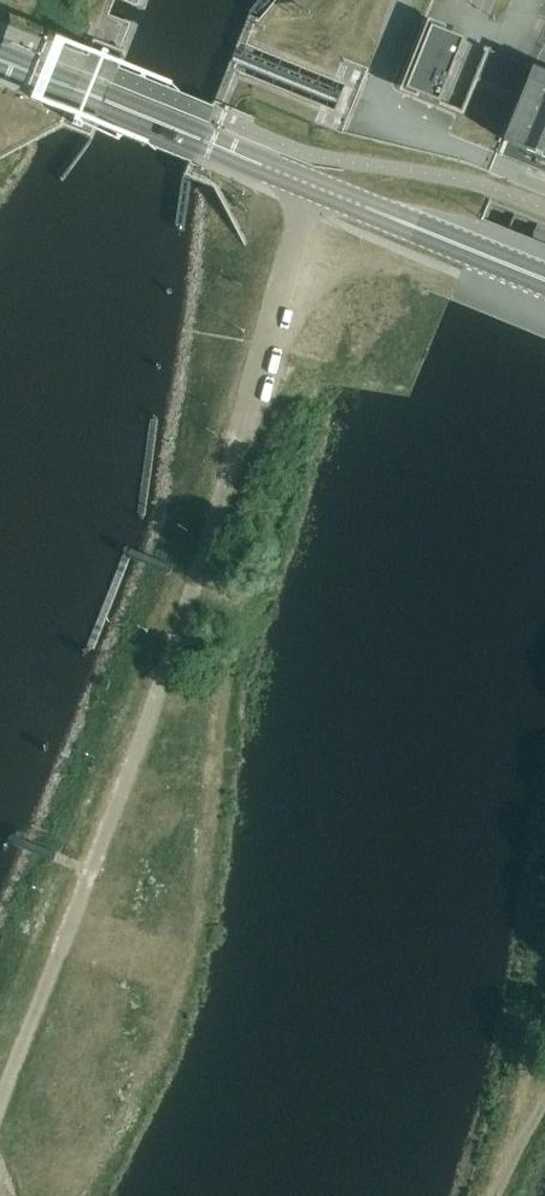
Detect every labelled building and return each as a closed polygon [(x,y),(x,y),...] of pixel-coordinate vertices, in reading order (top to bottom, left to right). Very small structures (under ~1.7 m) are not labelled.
[(440,101),(464,40),(428,25),(422,23),(397,85),(439,102),(440,101)] [(502,96),(515,69),(486,56),(473,82),(502,96)] [(531,67),(501,140),(544,157),(544,73),(531,67)]
